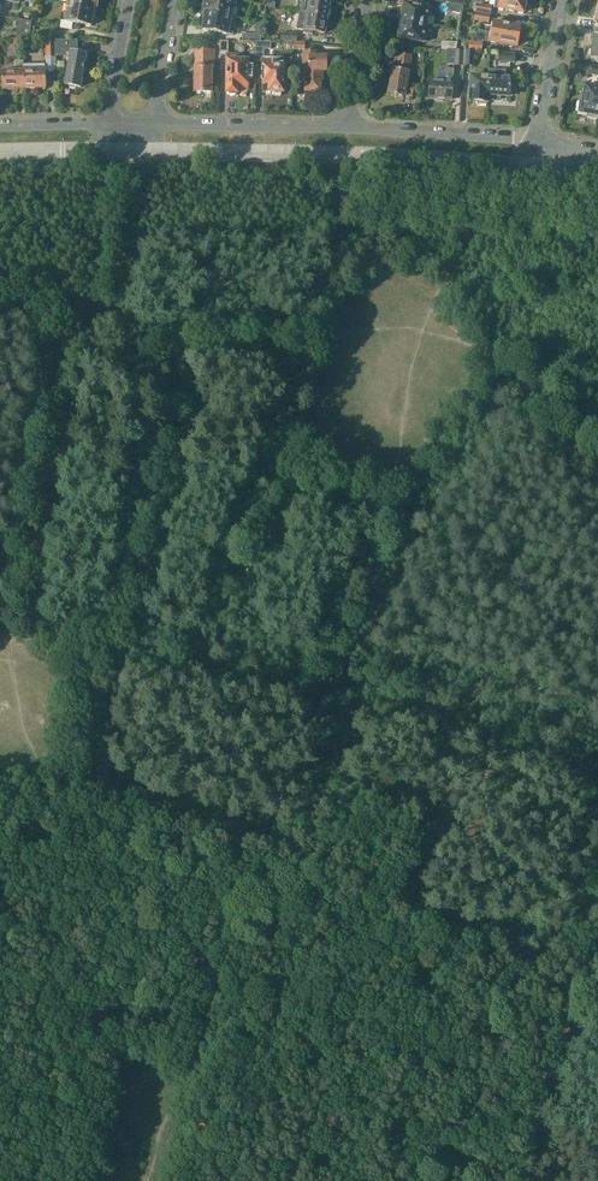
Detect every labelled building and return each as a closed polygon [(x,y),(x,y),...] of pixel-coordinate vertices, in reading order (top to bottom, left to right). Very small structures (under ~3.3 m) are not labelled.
[(68,5),(96,9),(97,9),(97,8),(99,6),(100,1),(99,0),(69,0),(68,5)] [(202,9),(203,11),(231,16),(233,8),(235,8),(237,0),(204,0),(204,2),(202,4),(202,9)] [(301,12),(307,13),(328,17),(330,1),(325,0),(303,0),(301,12)] [(494,7),(508,10),(508,11),(513,12),(513,11),(523,12),(525,3),(527,4),(527,0),(496,0),(494,7)] [(400,10),(399,20),(426,25),(428,15),(430,16),(432,8),(422,6),(422,5),(416,5),(404,3),(402,10),(400,10)] [(476,5),(475,12),(476,12),(489,15),(489,14),(490,14),(491,6),(477,3),(476,5)] [(449,4),(447,11),(462,13),(463,6),(449,4)] [(64,13),(63,21),(91,26),(92,18),(94,18),(96,9),(68,5),(67,13),(64,13)] [(203,12),(202,21),(204,22),(202,30),(233,35),(236,17),(231,16),(203,11),(202,12),(203,12)] [(475,12),(474,20),(489,22),(490,15),(489,15),(476,12),(475,12)] [(307,13),(303,33),(312,35),(313,32),(316,32),(325,33),(328,17),(307,13)] [(19,19),(15,40),(29,40),(32,22),(19,19)] [(399,20),(397,30),(399,31),(398,38),(409,39),(409,40),(415,41),(415,40),(426,42),(427,34),(424,33),(426,25),(399,20)] [(478,40),(477,42),(482,42),(483,41),(484,41),(516,46),(518,36),(520,36),(522,29),(520,29),(520,27),(509,25),(509,23),(504,22),(503,24),(492,22),(491,25),(490,32),(479,30),(477,40),(478,40)] [(281,40),(281,41),(296,41),(297,33),(281,33),(281,34),(281,40)] [(590,60),(592,60),(591,62),(597,63),(597,61),(597,34),(594,34),(590,60)] [(67,40),(55,41),(55,52),(57,52),(70,54),(68,64),(65,85),(80,87),(86,54),(78,52),(78,49),(78,40),(67,40)] [(55,41),(47,41),(47,56),(55,55),(55,52),(55,41)] [(220,41),(220,55),(228,55),(228,54),(228,41),(220,41)] [(256,41),(256,61),(263,61),(263,84),(263,92),(273,92),(275,95),(281,95),(282,92),(283,92),(283,62),(273,62),(273,57),(263,57),(263,50),(265,49),(270,49),(270,41),(261,41),(256,41)] [(441,41),(441,49),(456,50),(457,41),(441,41)] [(467,42),(467,49),(481,50),(482,42),(477,42),(467,42)] [(195,50),(194,92),(196,92),(197,94),(201,94),(201,92),(211,92),(212,50),(195,50)] [(455,50),(454,65),(463,65),(463,50),(455,50)] [(466,50),(465,64),(473,65),(474,50),(466,50)] [(304,51),(303,83),(304,83),(304,85),(305,85),(305,90),(320,91),(321,71),(326,71),(326,57),(316,57),(316,51),(304,51)] [(228,55),(227,92),(228,92),(230,95),(235,95),(236,93),(236,92),(237,92),(237,89),(248,89),(248,60),(238,60),(238,53),(232,53),(232,54),(228,54),(228,55)] [(395,53),(388,94),(389,94),(389,95),(394,96),(394,95),(406,97),(406,96),(412,97),(414,84),(407,83),(408,77),(407,77),(410,56),(395,53)] [(500,53),(499,61),(514,62),(514,54),(500,53)] [(16,71),(2,71),(2,89),(24,89),(24,64),(24,60),(16,61),(16,62),(14,62),(14,68),(16,68),(16,71)] [(45,64),(24,64),(24,89),(45,88),(45,87),(47,86),(47,81),(45,80),(45,70),(45,64)] [(589,65),(587,74),(596,75),(597,66),(589,65)] [(429,80),(428,98),(435,99),(437,101),(443,101),(445,99),(452,100),(454,69),(445,69),(444,81),(429,80)] [(489,77),(487,99),(496,100),(501,100),(501,96),(509,96),(511,96),(512,88),(510,88),(510,78),(510,71),(502,70),(488,70),(488,74),(488,77),(489,77)] [(471,75),(469,101),(479,101),(478,103),(486,104),(486,102),(487,102),(487,99),(489,77),(488,77),(471,75)] [(577,111),(587,113),(587,115),(597,117),(597,87),(585,85),(584,95),(582,94),(582,95),(583,95),(582,101),(579,101),(577,111)]
